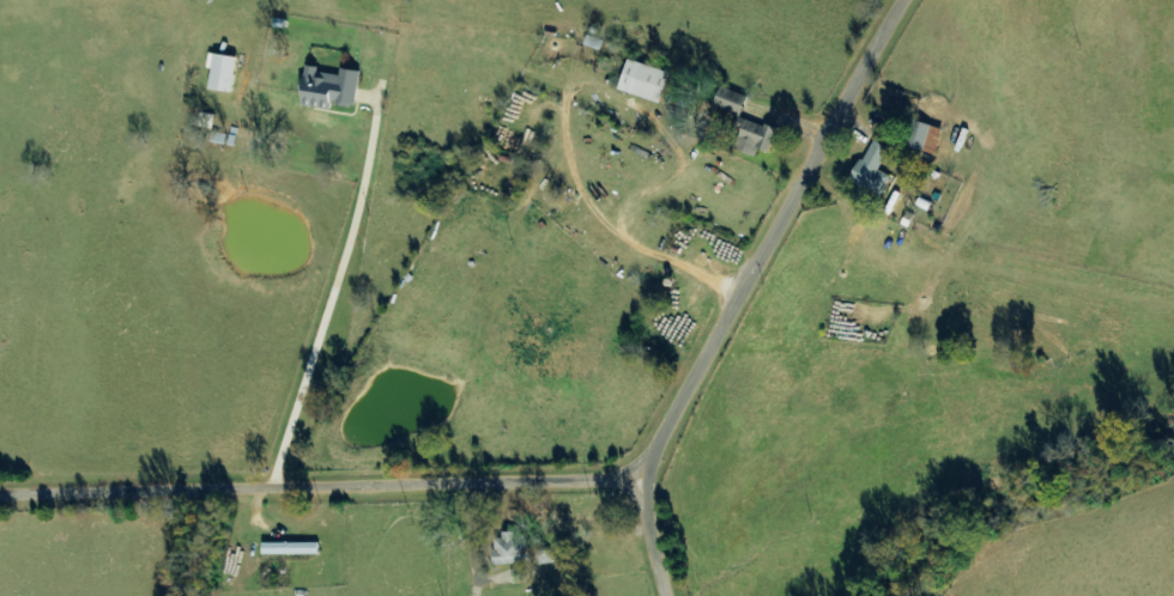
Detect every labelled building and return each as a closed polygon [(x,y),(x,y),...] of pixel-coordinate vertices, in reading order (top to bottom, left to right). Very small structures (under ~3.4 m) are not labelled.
[(241,57),(212,52),(210,68),(216,69),(213,89),(235,93),(241,57)] [(622,90),(665,103),(675,73),(632,59),(622,90)] [(359,106),(363,70),(344,68),(343,75),(321,73),(322,67),(309,65),(305,105),(336,108),(336,104),(359,106)] [(719,104),(727,106),(726,111),(745,115),(750,95),(727,90),(725,97),(721,96),(719,104)] [(780,129),(743,117),(734,148),(759,156),(761,148),(775,152),(779,140),(777,139),(780,129)] [(945,128),(914,121),(908,147),(939,154),(945,128)] [(882,170),(893,149),(876,139),(853,181),(882,196),(893,176),(882,170)] [(531,535),(498,536),(499,564),(532,563),(531,535)] [(322,542),(266,543),(266,555),(322,554),(322,542)] [(514,570),(516,584),(530,582),(528,568),(514,570)]
